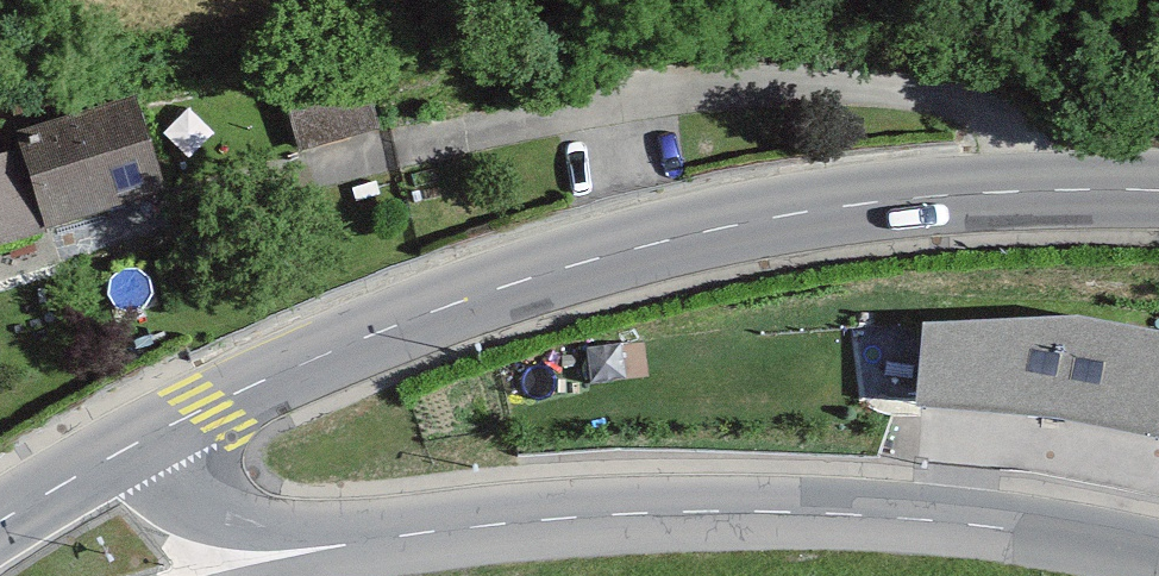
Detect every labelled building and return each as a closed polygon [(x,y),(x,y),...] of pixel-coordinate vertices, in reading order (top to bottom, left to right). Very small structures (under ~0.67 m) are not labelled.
[(0,151),(0,234),(170,183),(147,107),(0,151)] [(1158,437),(1158,331),(1079,316),(925,323),(915,402),(1055,419),(1158,437)]
